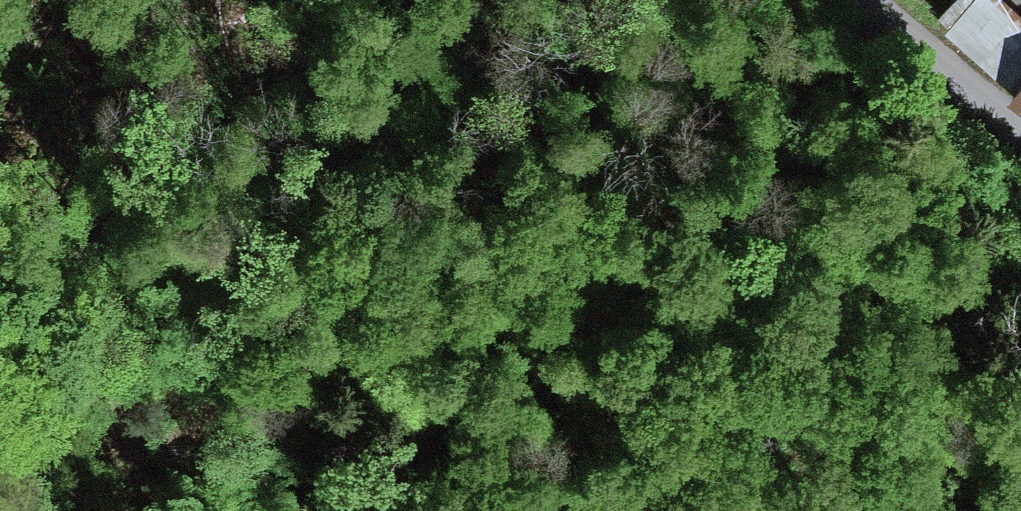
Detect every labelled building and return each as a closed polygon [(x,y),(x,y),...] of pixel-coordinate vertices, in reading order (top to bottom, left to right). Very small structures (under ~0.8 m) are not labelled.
[(1020,72),(1020,0),(962,0),(946,22),(1020,73),(1020,72)]
